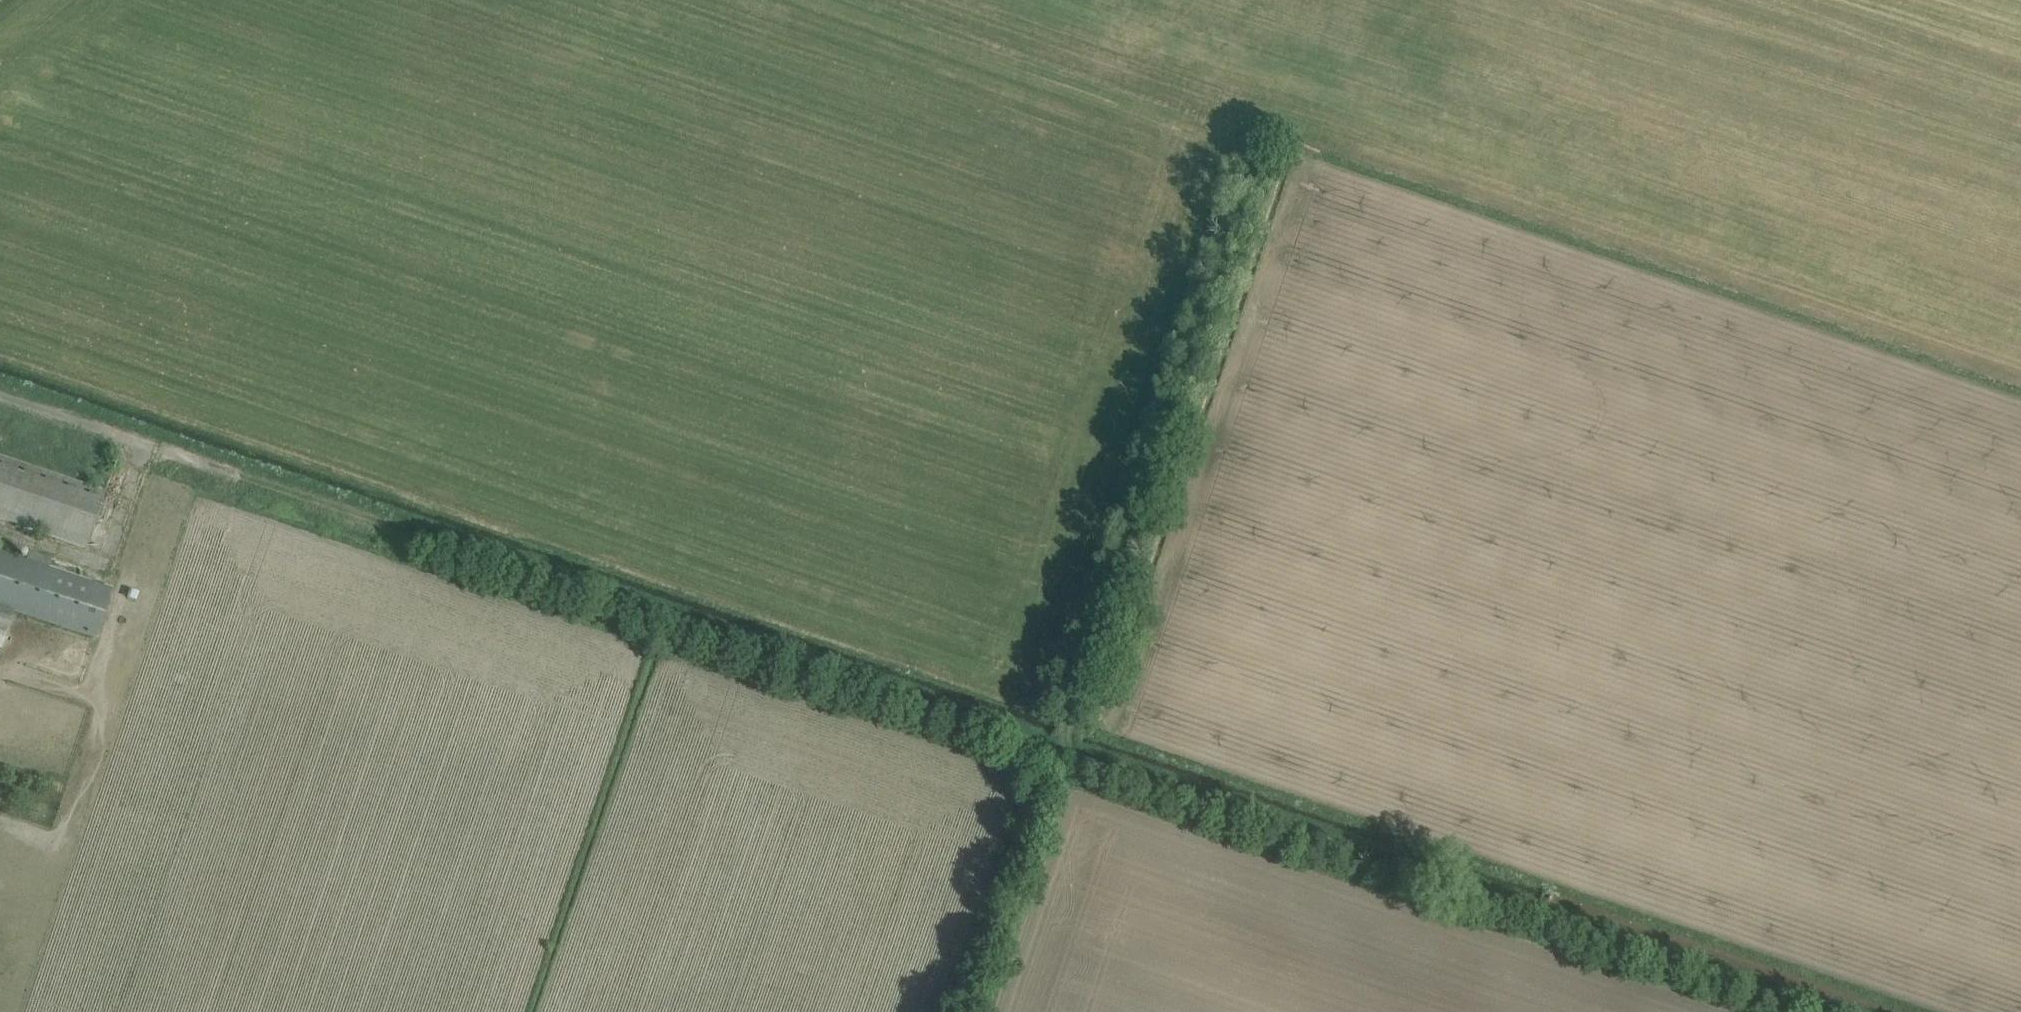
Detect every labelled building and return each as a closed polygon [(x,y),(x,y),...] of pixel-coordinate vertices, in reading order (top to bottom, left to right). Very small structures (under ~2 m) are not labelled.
[(86,548),(104,492),(0,457),(0,519),(86,548)] [(14,610),(94,637),(111,587),(50,566),(53,558),(30,551),(27,559),(0,550),(0,653),(14,610)]
